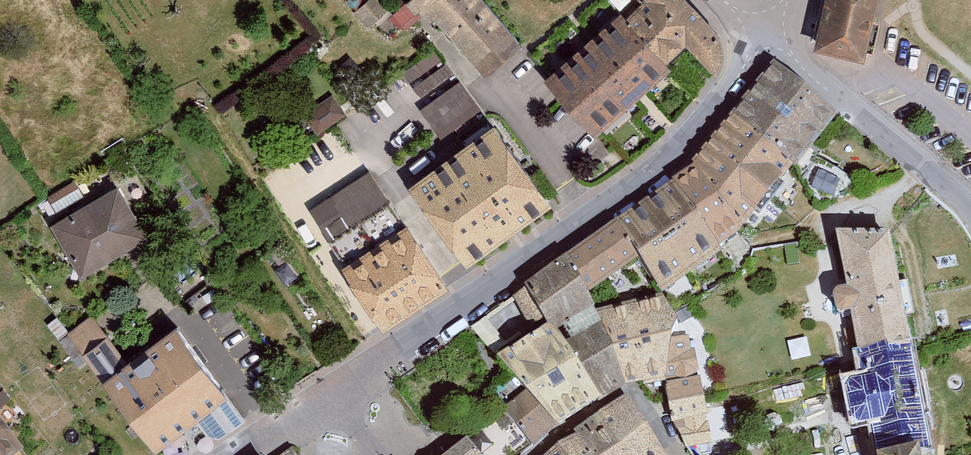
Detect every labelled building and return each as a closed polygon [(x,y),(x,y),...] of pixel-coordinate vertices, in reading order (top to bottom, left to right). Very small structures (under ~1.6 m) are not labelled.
[(360,9),(369,0),(351,0),(360,9)] [(378,0),(374,0),(357,15),(371,32),(391,15),(378,0)] [(487,78),(527,43),(488,0),(417,0),(487,78)] [(671,68),(694,43),(722,69),(745,42),(698,0),(601,0),(599,2),(671,68)] [(820,42),(874,54),(887,0),(830,0),(820,42)] [(417,21),(405,9),(392,22),(404,34),(417,21)] [(550,44),(528,58),(536,70),(557,56),(550,44)] [(741,114),(803,167),(841,117),(777,66),(741,114)] [(446,78),(415,101),(429,120),(460,97),(446,78)] [(350,122),(334,99),(298,123),(314,147),(350,122)] [(438,134),(448,147),(490,119),(480,105),(438,134)] [(803,167),(741,114),(694,160),(754,233),(803,167)] [(499,122),(415,183),(472,262),(557,200),(499,122)] [(727,251),(754,233),(694,160),(678,179),(727,251)] [(371,164),(306,212),(386,320),(452,272),(371,164)] [(849,178),(820,170),(814,191),(843,199),(849,178)] [(727,251),(678,179),(616,223),(645,264),(664,293),(727,251)] [(53,220),(82,271),(151,233),(122,182),(53,220)] [(645,264),(616,223),(574,258),(514,305),(540,334),(505,359),(534,392),(508,415),(537,447),(609,398),(640,381),(673,384),(684,446),(715,436),(680,300),(605,311),(598,296),(645,264)] [(888,454),(950,454),(907,232),(848,243),(875,384),(851,388),(859,433),(883,429),(888,454)] [(70,333),(162,451),(237,399),(184,326),(134,360),(96,312),(70,333)] [(631,403),(560,454),(669,454),(631,403)] [(34,452),(0,411),(0,454),(30,454),(34,452)] [(501,446),(483,432),(453,454),(492,454),(501,446)]
